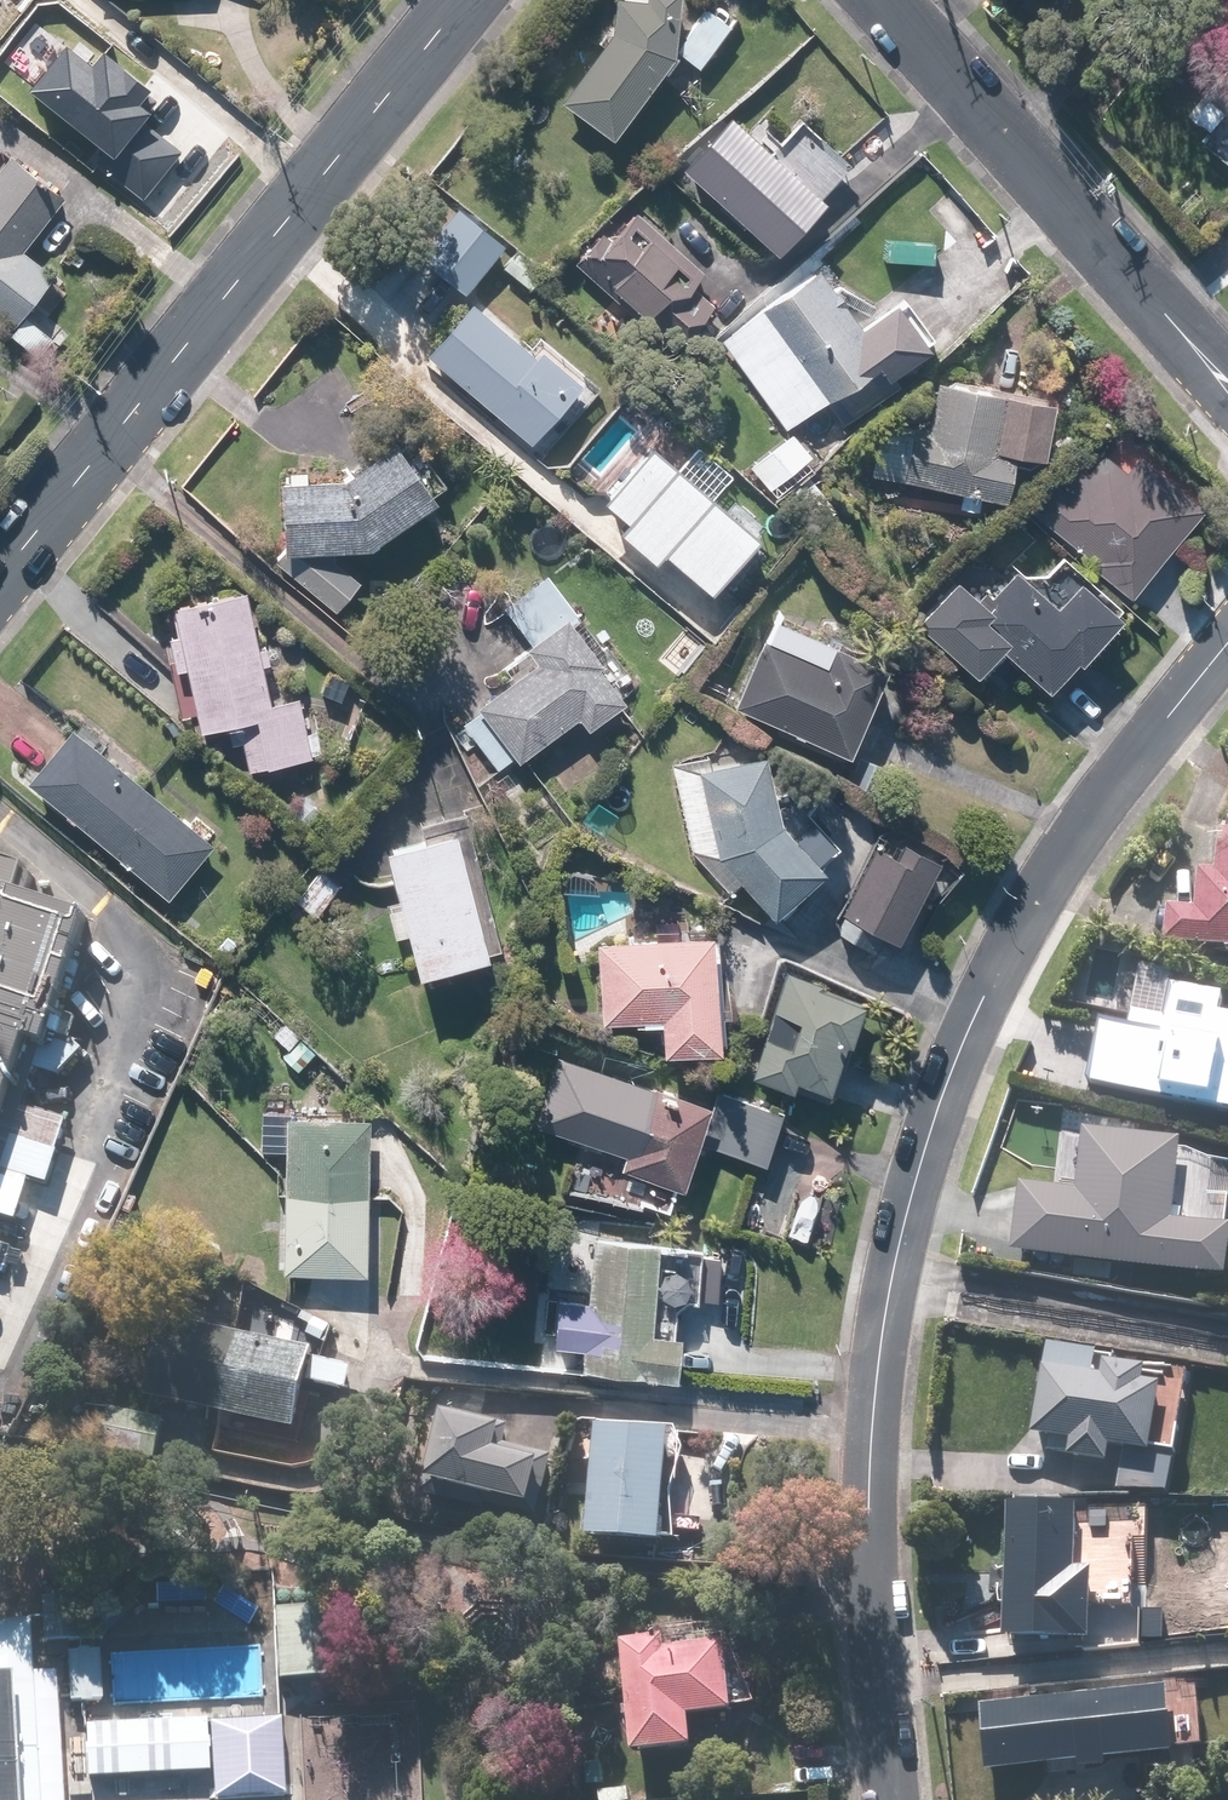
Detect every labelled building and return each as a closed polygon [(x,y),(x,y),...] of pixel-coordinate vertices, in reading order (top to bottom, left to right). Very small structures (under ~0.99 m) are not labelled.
[(613,34),(562,102),(613,140),(674,58),(680,0),(647,0),(647,1),(633,0),(616,0),(613,34)] [(676,51),(699,68),(731,26),(708,9),(676,51)] [(113,142),(104,154),(148,191),(186,146),(147,113),(163,93),(102,42),(92,54),(69,35),(35,77),(113,142)] [(730,115),(682,168),(777,253),(824,201),(730,115)] [(10,329),(52,276),(20,250),(63,195),(14,156),(0,174),(0,322),(10,329)] [(451,203),(415,253),(471,293),(507,243),(451,203)] [(603,234),(576,264),(673,352),(714,307),(691,286),(703,273),(635,212),(609,240),(603,234)] [(524,250),(505,268),(529,293),(548,274),(524,250)] [(887,380),(928,350),(893,304),(861,328),(817,269),(721,340),(786,427),(873,362),(887,380)] [(472,303),(427,355),(530,444),(581,385),(542,351),(536,358),(472,303)] [(923,374),(902,481),(1004,500),(1011,461),(1025,464),(1036,456),(1042,457),(1053,399),(923,374)] [(790,432),(745,470),(769,498),(814,460),(790,432)] [(286,551),(370,548),(437,500),(395,441),(343,478),(282,481),(286,551)] [(757,535),(651,445),(603,501),(625,520),(617,529),(654,560),(662,550),(709,591),(757,535)] [(1092,566),(1131,597),(1203,508),(1139,456),(1126,472),(1093,445),(1036,516),(1095,563),(1092,566)] [(975,675),(999,647),(1047,689),(1075,659),(1078,662),(1119,616),(1077,579),(1055,604),(1013,568),(983,602),(955,578),(915,623),(975,675)] [(264,665),(275,663),(271,644),(260,646),(250,590),(173,604),(179,636),(168,638),(183,720),(198,718),(200,729),(254,719),(255,727),(229,732),(231,746),(245,743),(250,770),(315,758),(314,752),(321,750),(317,728),(308,729),(302,698),(271,703),(264,665)] [(519,761),(579,716),(588,729),(626,701),(599,666),(602,663),(567,616),(526,646),(537,660),(477,705),(519,761)] [(764,640),(735,707),(848,755),(886,667),(834,644),(825,666),(764,640)] [(311,651),(295,669),(339,707),(355,689),(311,651)] [(76,724),(30,778),(169,895),(215,841),(76,724)] [(765,756),(698,772),(718,856),(773,916),(824,870),(781,823),(765,756)] [(487,953),(455,830),(385,848),(418,972),(487,953)] [(1218,832),(1215,870),(1199,868),(1195,910),(1167,907),(1164,943),(1227,949),(1227,833),(1218,832)] [(840,914),(897,941),(936,860),(903,844),(897,856),(873,845),(840,914)] [(348,875),(329,859),(295,897),(314,914),(348,875)] [(69,920),(0,896),(0,1133),(69,920)] [(711,933),(596,941),(601,1021),(661,1016),(663,1052),(719,1048),(711,933)] [(820,980),(786,970),(752,1075),(792,1088),(795,1078),(828,1088),(845,1038),(849,1039),(861,1001),(818,987),(820,980)] [(1094,1087),(1227,1096),(1227,1075),(1227,1034),(1206,1033),(1208,1012),(1165,1009),(1166,998),(1126,996),(1123,1051),(1097,1049),(1094,1087)] [(272,1032),(287,1048),(281,1054),(296,1070),(315,1052),(285,1020),(272,1032)] [(711,1099),(564,1048),(537,1122),(623,1152),(619,1163),(680,1185),(711,1099)] [(718,1089),(700,1142),(763,1163),(781,1109),(718,1089)] [(369,1116),(285,1114),(281,1270),(365,1272),(369,1116)] [(1011,1251),(1226,1277),(1227,1260),(1227,1226),(1171,1219),(1180,1141),(1083,1129),(1075,1191),(1019,1184),(1011,1251)] [(634,1369),(673,1372),(677,1328),(648,1326),(656,1239),(591,1233),(585,1297),(555,1295),(551,1340),(581,1343),(579,1361),(635,1366),(634,1369)] [(164,1318),(147,1401),(234,1418),(232,1430),(298,1443),(310,1382),(346,1389),(351,1364),(310,1356),(312,1348),(164,1318)] [(1043,1366),(1032,1435),(1069,1441),(1066,1458),(1108,1464),(1111,1448),(1150,1455),(1162,1386),(1143,1383),(1145,1368),(1101,1361),(1099,1375),(1043,1366)] [(164,1417),(108,1407),(100,1453),(156,1463),(164,1417)] [(444,1410),(424,1489),(538,1516),(553,1456),(504,1444),(509,1425),(444,1410)] [(662,1543),(670,1432),(596,1426),(587,1537),(662,1543)] [(1006,1503),(1004,1639),(1090,1639),(1091,1569),(1075,1568),(1076,1503),(1006,1503)] [(34,1636),(0,1639),(0,1799),(46,1799),(34,1636)] [(663,1637),(621,1641),(633,1754),(692,1747),(689,1717),(733,1712),(725,1642),(665,1648),(663,1637)] [(107,1648),(66,1649),(67,1703),(109,1702),(107,1648)] [(1137,1690),(1010,1702),(1017,1769),(1144,1757),(1137,1690)] [(205,1712),(88,1716),(90,1784),(207,1781),(205,1712)] [(211,1723),(214,1799),(288,1799),(286,1720),(211,1723)]
